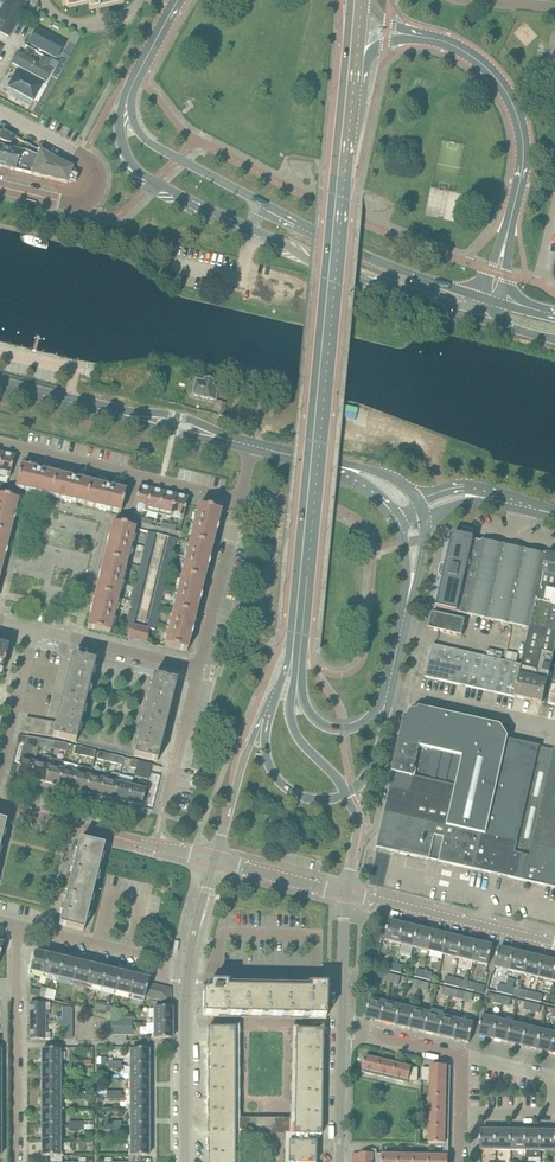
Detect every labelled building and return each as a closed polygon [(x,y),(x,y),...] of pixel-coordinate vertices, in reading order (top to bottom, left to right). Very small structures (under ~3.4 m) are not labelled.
[(20,0),(16,0),(14,2),(10,0),(4,0),(0,6),(0,7),(0,21),(3,23),(0,29),(0,32),(8,36),(26,3),(20,0)] [(99,7),(124,2),(123,0),(67,0),(68,7),(88,3),(89,10),(99,7)] [(31,46),(56,59),(64,44),(39,31),(38,33),(35,34),(31,40),(32,43),(31,46)] [(58,64),(64,67),(75,46),(76,45),(70,41),(58,64)] [(15,55),(10,62),(13,64),(31,73),(46,81),(53,69),(46,66),(50,59),(41,55),(38,61),(20,51),(17,50),(15,55)] [(58,64),(48,82),(54,86),(64,67),(58,64)] [(30,75),(16,68),(6,86),(20,93),(32,100),(34,101),(34,100),(43,84),(43,83),(43,82),(30,75)] [(37,117),(53,88),(54,86),(48,82),(31,114),(37,117)] [(15,170),(21,152),(22,151),(14,149),(14,147),(11,147),(11,144),(15,137),(11,135),(2,130),(0,140),(0,167),(15,170)] [(31,174),(36,162),(40,150),(25,142),(22,151),(21,152),(15,170),(31,174)] [(60,161),(40,150),(36,162),(31,174),(67,183),(68,181),(71,182),(73,180),(76,181),(77,177),(79,174),(76,173),(75,171),(72,169),(72,167),(60,161)] [(5,328),(9,312),(0,310),(0,327),(5,328)] [(195,379),(192,395),(209,399),(215,400),(218,389),(219,387),(213,385),(214,381),(203,378),(203,381),(195,379)] [(221,403),(218,415),(219,415),(225,417),(227,417),(229,405),(228,405),(229,403),(223,401),(222,403),(221,403)] [(348,439),(346,446),(366,450),(367,443),(349,439),(348,439)] [(458,452),(453,466),(458,468),(460,464),(462,465),(465,467),(471,452),(465,450),(463,454),(458,452)] [(9,478),(15,456),(2,453),(0,463),(0,476),(9,478)] [(474,453),(468,458),(478,469),(484,464),(474,453)] [(29,467),(21,465),(15,488),(30,491),(30,492),(36,494),(36,493),(50,496),(56,474),(49,472),(50,468),(43,467),(42,470),(36,469),(36,465),(30,464),(29,467)] [(56,474),(50,496),(65,500),(65,501),(71,502),(71,501),(85,505),(91,482),(83,480),(84,477),(77,475),(77,479),(70,477),(71,474),(64,472),(63,475),(56,474)] [(106,510),(120,513),(126,490),(118,489),(119,485),(112,483),(111,487),(105,485),(106,482),(99,480),(98,484),(91,482),(85,505),(99,508),(99,509),(105,511),(106,510)] [(134,508),(146,511),(151,489),(139,486),(134,508)] [(163,492),(151,489),(146,511),(158,514),(163,492)] [(158,514),(170,517),(176,495),(163,492),(158,514)] [(188,498),(176,495),(170,517),(183,520),(188,498)] [(18,500),(0,496),(0,532),(10,535),(13,521),(14,521),(15,515),(18,500)] [(198,507),(189,542),(212,547),(215,533),(216,533),(218,527),(217,527),(220,512),(198,507)] [(127,563),(135,528),(112,523),(109,537),(108,537),(106,543),(107,544),(104,557),(127,563)] [(134,624),(156,533),(148,531),(126,622),(131,623),(134,624)] [(1,569),(5,555),(6,556),(7,549),(6,549),(10,535),(0,532),(0,569),(1,569)] [(437,607),(457,612),(474,539),(474,538),(453,533),(446,563),(444,563),(444,564),(443,565),(443,566),(442,566),(440,572),(440,573),(441,574),(441,575),(442,575),(443,576),(444,576),(437,607)] [(166,535),(158,534),(138,620),(145,622),(166,535)] [(154,629),(176,538),(169,536),(147,627),(150,628),(154,629)] [(504,544),(484,540),(482,539),(482,541),(474,539),(457,612),(466,614),(466,615),(468,615),(487,619),(504,544)] [(189,542),(181,576),(204,582),(207,568),(208,568),(210,561),(209,561),(212,547),(189,542)] [(487,619),(508,624),(524,549),(504,544),(487,619)] [(508,624),(530,629),(547,554),(524,549),(508,624)] [(547,554),(530,629),(554,634),(554,555),(547,554)] [(99,578),(96,592),(118,597),(127,563),(104,557),(101,572),(100,572),(98,578),(99,578)] [(181,576),(173,611),(195,617),(198,603),(199,603),(201,596),(200,596),(204,582),(181,576)] [(91,613),(87,628),(110,633),(118,597),(96,592),(92,607),(91,606),(90,613),(91,613)] [(457,612),(437,607),(436,613),(432,613),(429,629),(462,636),(466,615),(466,614),(457,612)] [(173,611),(164,646),(187,652),(190,637),(191,637),(193,631),(192,631),(195,617),(173,611)] [(134,624),(131,623),(127,637),(137,640),(140,626),(134,624)] [(140,626),(137,640),(146,642),(150,628),(147,627),(140,626)] [(554,647),(554,634),(530,629),(522,664),(515,696),(542,702),(554,647)] [(515,696),(522,664),(433,644),(426,677),(515,697),(515,696)] [(72,657),(67,677),(90,682),(94,662),(72,657)] [(85,702),(90,682),(67,677),(62,697),(85,702)] [(153,677),(148,697),(171,702),(176,682),(153,677)] [(62,697),(57,717),(80,722),(85,702),(62,697)] [(144,716),(166,722),(171,702),(148,697),(144,716)] [(407,716),(405,716),(399,742),(420,746),(422,747),(432,749),(432,750),(463,756),(455,790),(466,793),(541,809),(554,813),(554,749),(554,750),(539,746),(507,739),(508,737),(501,725),(419,707),(418,709),(416,709),(415,709),(413,710),(412,710),(411,711),(410,712),(409,713),(408,715),(407,716)] [(144,716),(139,736),(161,742),(166,722),(144,716)] [(26,717),(23,732),(31,733),(33,719),(26,717)] [(75,742),(80,722),(57,717),(56,722),(53,736),(75,742)] [(33,719),(31,733),(38,734),(40,720),(33,719)] [(40,720),(38,734),(45,735),(48,721),(40,720)] [(48,721),(45,735),(51,736),(53,736),(56,722),(48,721)] [(17,775),(31,778),(35,762),(41,738),(26,736),(22,753),(31,755),(30,761),(21,759),(17,775)] [(156,761),(161,744),(161,742),(139,736),(134,756),(156,761)] [(413,777),(420,746),(399,742),(392,772),(413,777)] [(197,743),(191,769),(199,771),(206,745),(197,743)] [(393,776),(455,790),(463,756),(432,750),(432,749),(422,747),(420,746),(413,777),(392,772),(391,776),(393,776)] [(82,747),(80,755),(94,758),(96,750),(82,747)] [(97,759),(108,761),(110,754),(99,751),(97,759)] [(110,754),(108,761),(122,765),(124,757),(110,754)] [(35,762),(31,778),(45,782),(50,758),(50,757),(43,755),(41,764),(35,762)] [(64,762),(50,758),(45,782),(59,785),(64,762)] [(152,764),(137,760),(135,768),(134,776),(148,779),(152,764)] [(64,763),(59,785),(72,788),(76,772),(77,766),(64,763)] [(76,772),(72,788),(86,792),(90,776),(91,769),(77,766),(76,772)] [(110,781),(104,779),(100,795),(114,798),(117,783),(120,774),(112,772),(110,781)] [(104,779),(90,776),(86,792),(100,795),(104,779)] [(466,793),(455,790),(393,776),(391,776),(375,847),(450,864),(466,793)] [(131,786),(128,802),(142,805),(146,789),(147,784),(140,782),(138,788),(131,786)] [(131,786),(117,783),(114,798),(128,802),(131,786)] [(525,881),(541,809),(466,793),(450,864),(525,881)] [(541,809),(525,881),(554,887),(554,813),(541,809)] [(79,840),(69,883),(93,889),(104,846),(79,840)] [(69,883),(67,893),(59,925),(83,931),(93,889),(69,883)] [(400,944),(405,924),(404,924),(404,926),(396,924),(396,922),(390,920),(385,940),(400,944)] [(400,944),(415,947),(419,928),(419,929),(411,927),(411,926),(405,924),(400,944)] [(429,951),(434,931),(433,933),(425,931),(426,929),(419,928),(415,947),(429,951)] [(429,951),(444,954),(449,935),(448,935),(448,936),(440,934),(440,933),(434,931),(429,951)] [(449,935),(444,954),(458,958),(463,938),(462,940),(454,938),(455,936),(449,935)] [(473,961),(478,942),(477,942),(477,943),(469,941),(469,940),(463,938),(458,958),(473,961)] [(488,965),(493,945),(492,945),(492,947),(484,945),(484,943),(478,942),(473,961),(488,965)] [(510,970),(515,951),(514,951),(514,952),(506,950),(506,949),(500,947),(495,967),(510,970)] [(525,974),(529,954),(529,956),(521,954),(521,952),(515,951),(510,970),(525,974)] [(34,952),(30,971),(44,975),(49,956),(34,952)] [(539,977),(544,958),(543,959),(535,957),(536,956),(529,954),(525,974),(539,977)] [(63,959),(49,956),(44,975),(58,978),(63,959)] [(554,976),(554,962),(550,961),(550,959),(544,958),(539,977),(554,981),(554,976)] [(58,978),(73,982),(77,962),(63,959),(58,978)] [(92,966),(77,962),(73,982),(87,985),(92,966)] [(393,971),(395,964),(387,962),(386,969),(393,971)] [(395,964),(393,971),(401,973),(403,966),(395,964)] [(92,966),(87,985),(101,989),(106,969),(92,966)] [(120,973),(106,969),(101,989),(115,992),(120,973)] [(423,978),(424,971),(417,969),(415,976),(423,978)] [(424,971),(423,978),(430,980),(432,973),(424,971)] [(120,973),(115,992),(130,995),(134,976),(120,973)] [(391,982),(392,974),(385,973),(383,980),(391,982)] [(400,976),(392,974),(391,982),(398,984),(400,976)] [(144,999),(145,996),(148,983),(149,980),(134,976),(130,995),(144,999)] [(444,983),(452,985),(454,978),(446,976),(444,983)] [(454,978),(452,985),(459,987),(461,980),(454,978)] [(412,987),(420,989),(422,981),(414,980),(412,987)] [(429,983),(422,981),(420,989),(428,991),(429,983)] [(468,981),(466,989),(474,991),(476,983),(468,981)] [(155,985),(148,983),(145,996),(152,998),(155,985)] [(203,992),(202,1016),(219,1016),(219,1013),(309,1015),(309,1017),(326,1018),(326,986),(310,985),(310,991),(227,989),(227,984),(211,984),(211,992),(203,992)] [(484,994),(486,987),(476,984),(475,991),(484,994)] [(497,991),(504,993),(506,986),(498,984),(497,991)] [(152,998),(159,999),(162,987),(155,985),(152,998)] [(504,993),(512,995),(519,997),(521,989),(506,986),(504,993)] [(170,1002),(170,988),(162,987),(159,999),(170,1002)] [(449,996),(451,989),(443,987),(441,994),(449,996)] [(459,990),(451,989),(449,996),(457,998),(459,990)] [(521,989),(519,997),(534,1000),(535,993),(521,989)] [(465,992),(464,1000),(471,1001),(473,994),(465,992)] [(535,993),(534,1000),(541,1002),(543,995),(535,993)] [(502,1004),(504,996),(496,995),(494,1002),(502,1004)] [(511,998),(504,996),(502,1004),(509,1006),(511,998)] [(366,1018),(381,1022),(386,1002),(371,998),(366,1018)] [(400,1006),(386,1002),(381,1022),(396,1025),(400,1006)] [(531,1011),(533,1003),(525,1002),(523,1009),(531,1011)] [(45,1003),(30,1003),(30,1021),(45,1021),(45,1015),(49,1015),(49,1009),(50,1009),(50,1008),(50,1003),(45,1003)] [(110,1013),(112,1006),(98,1003),(96,1010),(110,1013)] [(540,1005),(533,1003),(531,1011),(539,1013),(540,1005)] [(396,1025),(410,1029),(415,1009),(400,1006),(396,1025)] [(72,1039),(72,1008),(68,1007),(62,1007),(63,1039),(72,1039)] [(154,1023),(172,1023),(172,1008),(154,1008),(154,1023)] [(430,1013),(415,1009),(410,1029),(425,1032),(430,1013)] [(425,1032),(439,1036),(444,1016),(430,1013),(425,1032)] [(459,1020),(444,1016),(439,1036),(454,1039),(459,1020)] [(498,1019),(483,1016),(478,1035),(493,1039),(498,1019)] [(132,1019),(110,1019),(110,1034),(132,1034),(132,1019)] [(513,1023),(498,1019),(493,1039),(508,1042),(513,1023)] [(469,1043),(471,1034),(474,1023),(459,1020),(454,1039),(469,1043)] [(45,1034),(45,1021),(30,1021),(30,1039),(50,1039),(50,1034),(45,1034)] [(154,1023),(154,1038),(154,1039),(172,1039),(172,1023),(154,1023)] [(513,1023),(508,1042),(522,1046),(527,1026),(513,1023)] [(542,1030),(527,1026),(522,1046),(537,1050),(542,1030)] [(208,1120),(208,1132),(208,1161),(235,1161),(235,1135),(234,1120),(234,1028),(207,1028),(208,1120)] [(294,1134),(315,1135),(321,1135),(323,1030),(296,1030),(294,1134)] [(537,1050),(552,1053),(554,1039),(554,1033),(542,1030),(537,1050)] [(130,1049),(131,1065),(148,1065),(148,1049),(130,1049)] [(42,1050),(42,1065),(59,1065),(59,1050),(42,1050)] [(365,1056),(362,1072),(378,1076),(381,1060),(365,1056)] [(381,1060),(378,1076),(393,1079),(396,1063),(381,1060)] [(396,1063),(393,1079),(407,1083),(408,1079),(417,1080),(418,1068),(411,1067),(396,1063)] [(59,1080),(59,1065),(42,1065),(42,1080),(59,1080)] [(131,1065),(131,1080),(148,1080),(148,1065),(131,1065)] [(441,1147),(441,1144),(445,1144),(447,1066),(431,1065),(431,1068),(422,1068),(422,1080),(430,1080),(429,1146),(441,1147)] [(59,1095),(59,1080),(42,1080),(42,1095),(59,1095)] [(148,1095),(148,1080),(131,1080),(131,1095),(148,1095)] [(60,1110),(59,1095),(42,1095),(42,1110),(60,1110)] [(131,1095),(131,1110),(148,1110),(148,1095),(131,1095)] [(60,1125),(60,1110),(42,1110),(42,1125),(60,1125)] [(148,1125),(148,1110),(131,1110),(131,1125),(148,1125)] [(42,1140),(60,1140),(60,1125),(42,1125),(42,1140)] [(131,1125),(131,1140),(148,1140),(148,1125),(131,1125)] [(480,1151),(496,1151),(496,1130),(481,1130),(480,1151)] [(511,1130),(496,1130),(496,1151),(511,1151),(511,1130)] [(511,1151),(526,1151),(526,1130),(511,1130),(511,1151)] [(526,1151),(541,1151),(541,1130),(526,1130),(526,1151)] [(541,1130),(541,1151),(554,1152),(554,1131),(541,1130)] [(60,1156),(60,1140),(42,1140),(42,1156),(50,1156),(56,1156),(60,1156)] [(131,1156),(140,1156),(148,1156),(148,1140),(131,1140),(131,1156)] [(288,1161),(315,1161),(315,1142),(296,1142),(296,1143),(289,1144),(288,1161)] [(376,1154),(373,1154),(373,1150),(361,1150),(361,1153),(353,1153),(353,1161),(376,1161),(376,1154)]
